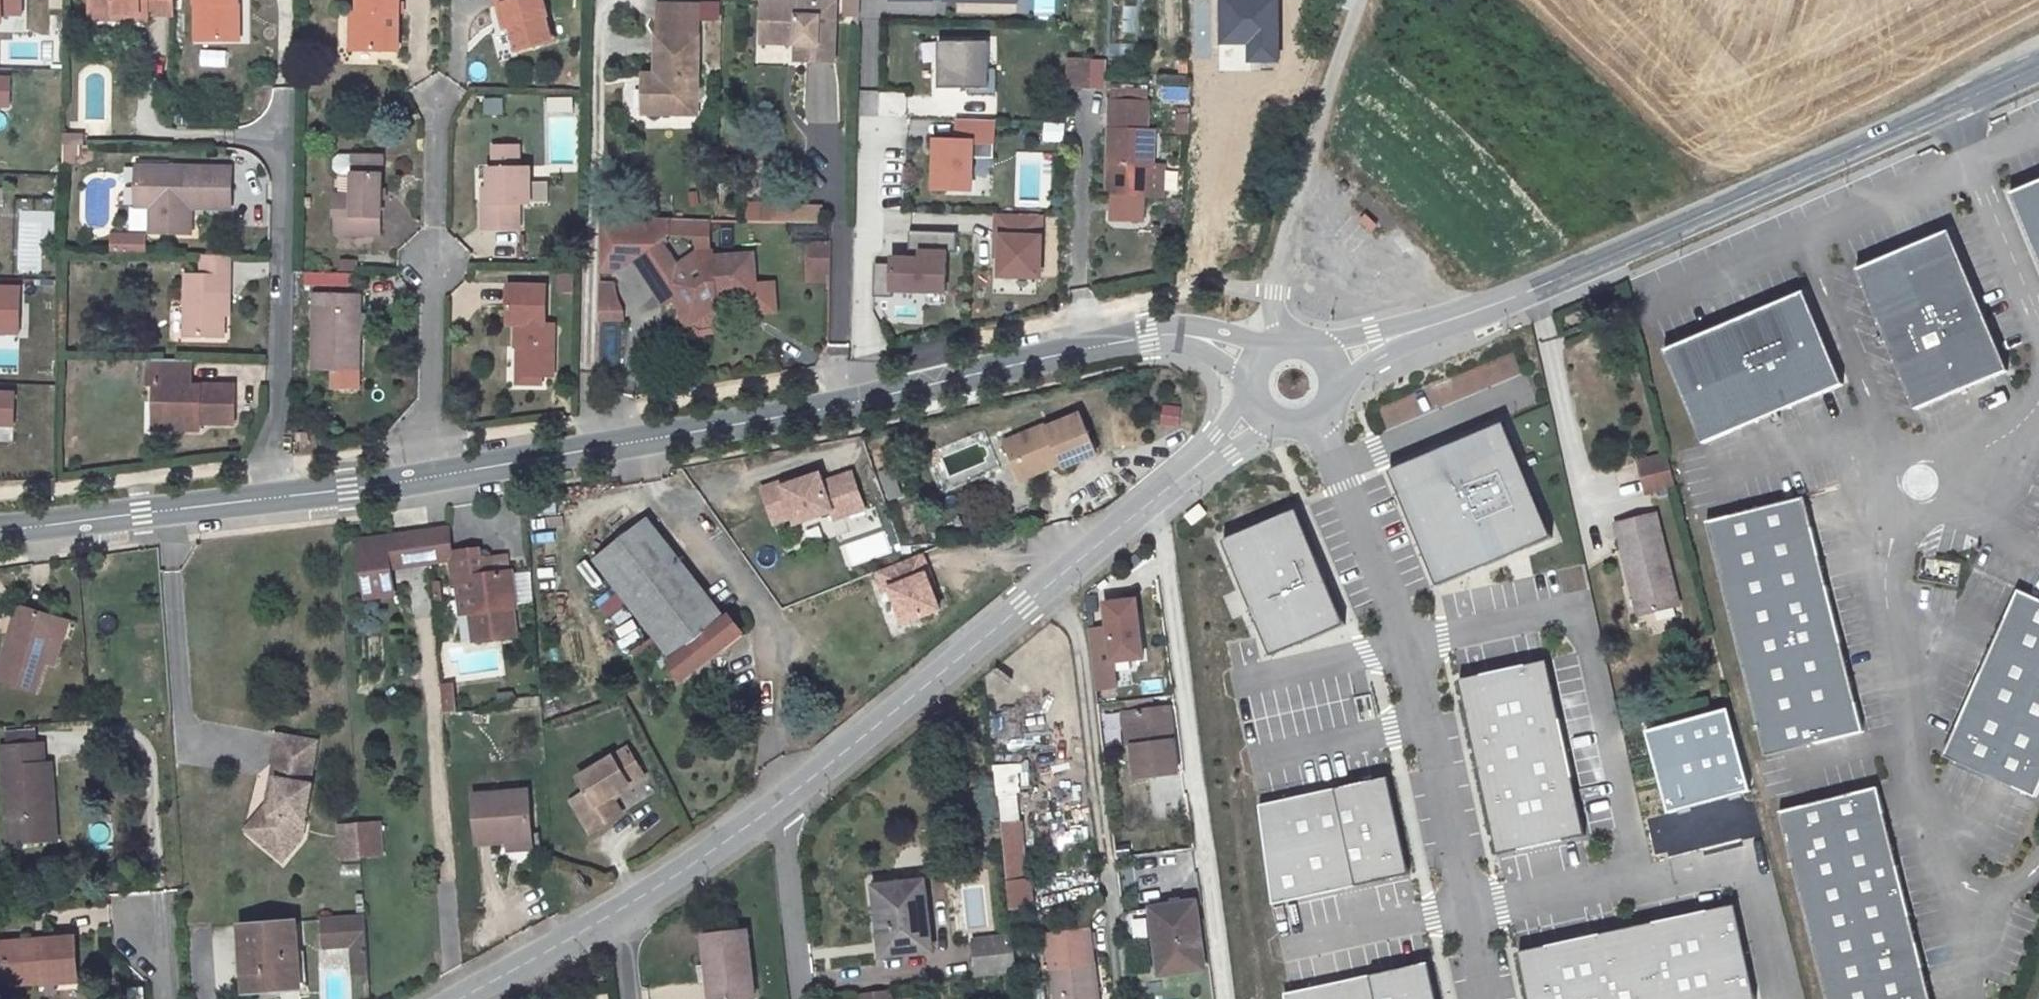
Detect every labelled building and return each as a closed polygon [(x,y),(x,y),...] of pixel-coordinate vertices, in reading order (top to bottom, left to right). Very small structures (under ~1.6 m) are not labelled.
[(29,0),(0,0),(0,27),(13,27),(14,16),(29,16),(29,0)] [(82,11),(142,11),(168,11),(169,0),(81,0),(82,11)] [(184,42),(216,42),(216,3),(225,4),(225,0),(183,0),(184,42)] [(363,19),(363,55),(404,55),(402,0),(363,0),(363,19)] [(543,0),(497,0),(499,8),(505,5),(513,32),(517,51),(554,41),(543,0)] [(763,35),(778,35),(779,29),(794,30),(793,45),(806,45),(805,60),(832,61),(835,0),(764,0),(763,35)] [(1109,2),(1121,1),(1122,20),(1137,19),(1136,0),(1109,0),(1109,2)] [(1220,43),(1245,42),(1246,62),(1279,61),(1278,0),(1219,0),(1220,43)] [(216,3),(216,42),(225,42),(225,4),(216,3)] [(700,5),(658,3),(655,78),(649,79),(648,116),(681,117),(682,103),(697,103),(700,5)] [(499,8),(506,35),(513,32),(505,5),(499,8)] [(82,19),(142,19),(142,11),(82,11),(82,19)] [(363,19),(353,18),(353,57),(363,55),(363,19)] [(763,44),(793,45),(794,30),(779,29),(778,35),(763,35),(763,44)] [(1105,58),(1133,58),(1133,32),(1105,32),(1105,58)] [(990,42),(938,42),(937,89),(990,90),(990,42)] [(793,60),(805,60),(806,45),(793,45),(793,60)] [(1091,85),(1092,56),(1071,55),(1070,85),(1091,85)] [(649,79),(655,78),(655,71),(641,70),(640,115),(648,116),(649,79)] [(1186,101),(1186,86),(1160,86),(1160,101),(1186,101)] [(1157,90),(1118,87),(1118,102),(1117,115),(1155,118),(1156,105),(1157,90)] [(502,98),(483,97),(483,113),(501,114),(502,98)] [(697,118),(697,103),(682,103),(681,117),(697,118)] [(1172,135),(1190,134),(1189,114),(1171,115),(1172,135)] [(1117,115),(1114,198),(1154,200),(1156,169),(1163,169),(1165,136),(1155,136),(1155,118),(1117,115)] [(996,120),(958,118),(957,140),(939,140),(937,189),(972,190),(973,155),(994,156),(996,120)] [(1041,124),(1040,142),(1060,143),(1061,125),(1041,124)] [(76,134),(61,134),(61,144),(76,144),(76,134)] [(524,149),(499,149),(499,170),(492,169),(491,205),(484,204),(483,231),(520,233),(520,204),(529,204),(529,170),(524,170),(524,149)] [(382,162),(352,162),(352,182),(351,206),(333,205),(332,239),(372,240),(372,222),(380,223),(382,162)] [(131,165),(131,207),(144,207),(142,233),(148,233),(189,234),(189,207),(226,207),(227,169),(131,165)] [(1156,169),(1154,200),(1170,201),(1172,169),(1163,169),(1156,169)] [(352,182),(334,181),(333,205),(351,206),(352,182)] [(2020,189),(2038,240),(2038,182),(2020,189)] [(822,203),(744,201),(744,222),(822,224),(822,203)] [(1001,255),(1001,275),(1041,276),(1043,215),(999,214),(998,255),(1001,255)] [(677,269),(655,243),(663,236),(664,218),(605,216),(603,273),(618,274),(632,263),(657,292),(669,306),(682,295),(692,286),(680,273),(677,269)] [(709,222),(664,218),(663,236),(696,236),(695,252),(710,251),(709,222)] [(380,223),(372,222),(372,240),(381,240),(380,223)] [(893,263),(877,263),(876,294),(894,295),(894,286),(947,288),(948,251),(958,251),(958,233),(911,231),(910,257),(893,256),(893,263)] [(148,253),(148,233),(142,233),(111,233),(111,254),(148,253)] [(1953,237),(1858,276),(1912,410),(2007,372),(1953,237)] [(828,275),(829,244),(808,242),(808,274),(828,275)] [(710,251),(695,252),(677,269),(680,273),(692,286),(682,295),(698,313),(714,299),(731,299),(753,299),(751,256),(712,260),(710,251)] [(217,314),(218,274),(227,275),(227,255),(196,254),(195,270),(179,270),(177,334),(218,335),(217,314)] [(571,289),(570,272),(554,273),(556,291),(571,289)] [(313,286),(350,286),(350,273),(313,274),(313,286)] [(227,314),(227,275),(218,274),(217,314),(227,314)] [(620,282),(603,281),(602,300),(619,301),(620,282)] [(539,321),(540,286),(504,285),(505,321),(511,321),(511,339),(522,339),(522,373),(536,374),(549,375),(548,336),(538,336),(539,321)] [(15,334),(17,288),(0,288),(0,333),(15,334)] [(305,291),(303,365),(352,366),(352,334),(342,334),(343,307),(352,308),(352,292),(305,291)] [(1717,333),(1665,354),(1702,446),(1758,424),(1754,413),(1781,402),(1785,412),(1840,390),(1802,297),(1746,319),(1750,330),(1720,342),(1717,333)] [(714,299),(698,313),(705,320),(731,299),(714,299)] [(619,301),(602,300),(601,316),(619,317),(619,301)] [(343,307),(342,334),(352,334),(352,308),(343,307)] [(548,336),(548,323),(548,321),(539,321),(538,336),(548,336)] [(511,339),(511,383),(536,384),(536,374),(522,373),(522,339),(511,339)] [(162,425),(200,426),(199,420),(234,420),(232,383),(188,383),(188,358),(145,357),(145,383),(152,383),(152,395),(162,396),(162,425)] [(9,425),(10,394),(0,394),(0,425),(9,425)] [(152,395),(152,424),(162,425),(162,396),(152,395)] [(1177,426),(1177,404),(1156,404),(1156,426),(1177,426)] [(1042,425),(1001,442),(1010,465),(1022,460),(1027,476),(1056,463),(1057,467),(1088,456),(1072,415),(1043,427),(1042,425)] [(1554,537),(1506,424),(1391,472),(1439,585),(1554,537)] [(1022,460),(1010,465),(1016,481),(1027,476),(1022,460)] [(1675,493),(1667,461),(1637,470),(1645,501),(1675,493)] [(869,505),(855,470),(827,480),(823,471),(802,479),(787,484),(785,479),(765,486),(778,521),(797,514),(799,522),(835,508),(839,516),(869,505)] [(800,474),(785,479),(787,484),(802,479),(800,474)] [(1865,738),(1808,502),(1713,525),(1771,761),(1865,738)] [(1344,623),(1297,510),(1223,541),(1271,654),(1344,623)] [(1652,515),(1611,527),(1628,588),(1634,587),(1642,621),(1678,613),(1652,515)] [(650,517),(599,556),(675,656),(670,660),(685,678),(744,631),(731,613),(727,617),(650,517)] [(455,523),(431,525),(432,530),(433,552),(457,549),(455,523)] [(433,552),(432,530),(363,537),(367,583),(392,581),(389,556),(433,552)] [(838,544),(846,568),(890,553),(882,530),(838,544)] [(485,546),(457,549),(460,582),(463,582),(472,581),(475,609),(478,636),(521,632),(513,566),(500,568),(499,556),(486,558),(486,550),(485,546)] [(498,549),(486,550),(486,558),(499,556),(498,549)] [(923,553),(878,572),(886,590),(892,588),(906,622),(941,608),(931,586),(936,584),(923,553)] [(1928,555),(1923,575),(1954,583),(1959,563),(1928,555)] [(472,581),(463,582),(466,609),(475,609),(472,581)] [(1634,587),(1628,588),(1635,622),(1642,621),(1634,587)] [(596,599),(608,621),(624,611),(612,590),(596,599)] [(2019,592),(1950,752),(2038,790),(2038,600),(2019,592)] [(19,604),(0,665),(0,679),(36,690),(45,659),(48,660),(61,617),(19,604)] [(1136,608),(1105,612),(1106,619),(1087,621),(1094,680),(1115,678),(1112,653),(1141,650),(1136,608)] [(628,617),(612,627),(622,645),(639,636),(628,617)] [(1584,836),(1548,663),(1461,680),(1497,853),(1584,836)] [(456,707),(455,690),(443,691),(444,708),(456,707)] [(500,705),(515,704),(515,692),(499,692),(500,705)] [(1167,698),(1128,703),(1135,771),(1175,765),(1167,698)] [(1725,711),(1645,732),(1666,813),(1746,792),(1725,711)] [(1016,712),(994,713),(996,745),(1018,744),(1016,712)] [(299,818),(307,820),(314,783),(311,782),(319,741),(278,733),(274,762),(276,762),(266,803),(272,804),(270,820),(254,838),(278,858),(296,837),(299,818)] [(42,743),(1,745),(7,840),(48,837),(45,802),(54,801),(52,762),(43,763),(42,743)] [(618,795),(652,777),(634,744),(582,774),(592,788),(576,797),(595,828),(626,809),(618,795)] [(1409,875),(1387,775),(1262,806),(1274,904),(1409,875)] [(528,786),(474,790),(476,838),(509,836),(532,835),(528,786)] [(1881,790),(1785,815),(1833,998),(1935,998),(1881,790)] [(54,801),(45,802),(48,837),(57,837),(54,801)] [(272,804),(266,803),(244,829),(254,838),(270,820),(272,804)] [(302,844),(307,820),(299,818),(296,837),(278,858),(283,863),(302,844)] [(378,823),(339,824),(341,855),(380,853),(378,823)] [(532,835),(509,836),(510,847),(533,845),(532,835)] [(1026,877),(1006,879),(1009,906),(1029,904),(1026,877)] [(923,878),(877,884),(883,928),(879,928),(882,953),(930,948),(930,944),(923,878)] [(1195,894),(1152,900),(1160,965),(1203,961),(1195,894)] [(1734,906),(1518,953),(1531,998),(1753,998),(1734,906)] [(365,919),(323,923),(324,938),(367,934),(365,919)] [(294,921),(244,925),(248,989),(300,986),(294,921)] [(750,924),(706,928),(708,960),(703,961),(707,998),(756,994),(750,924)] [(706,928),(700,929),(703,961),(708,960),(706,928)] [(1090,928),(1049,933),(1051,955),(1056,998),(1098,998),(1094,960),(1090,928)] [(367,934),(324,938),(325,951),(353,949),(367,947),(367,934)] [(1012,934),(972,938),(976,972),(1016,968),(1012,934)] [(76,936),(0,942),(4,984),(41,982),(41,975),(78,972),(76,936)] [(367,947),(353,949),(354,978),(363,976),(369,976),(367,947)] [(1284,994),(1284,998),(1434,998),(1425,962),(1284,994)] [(894,989),(862,992),(863,998),(895,998),(894,989)]
